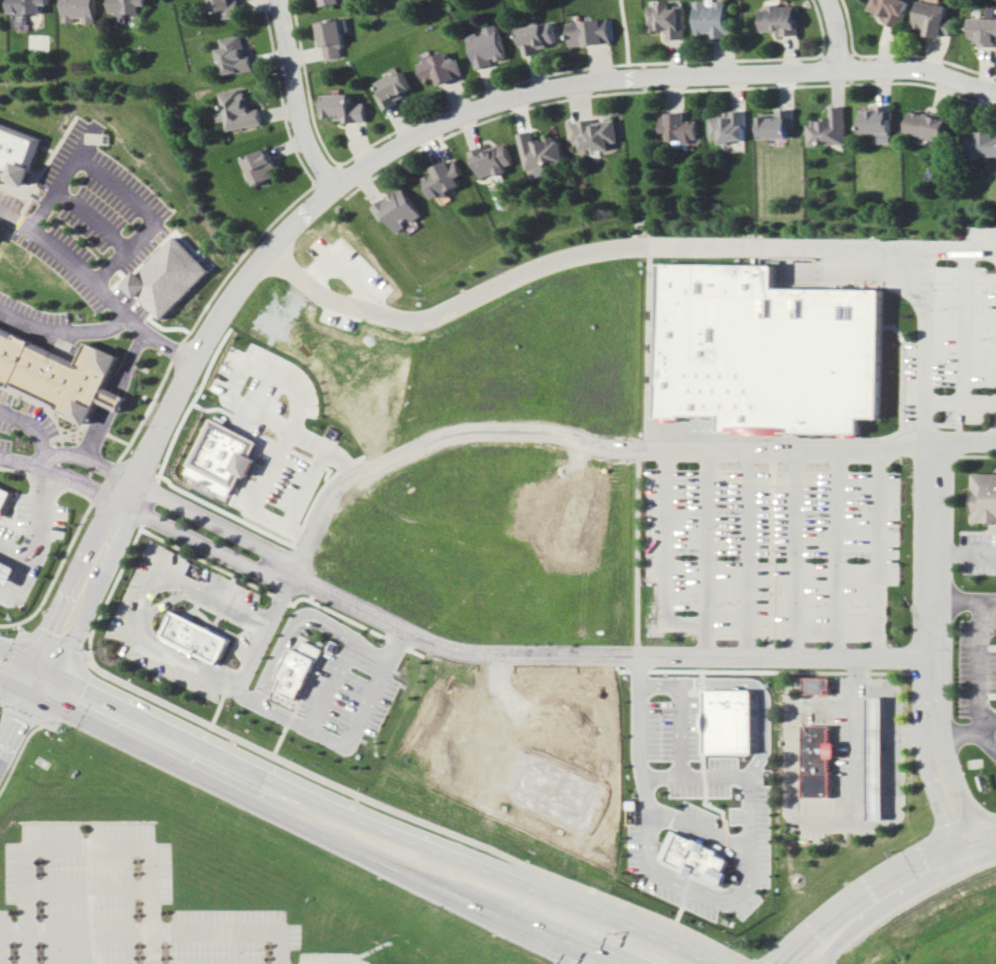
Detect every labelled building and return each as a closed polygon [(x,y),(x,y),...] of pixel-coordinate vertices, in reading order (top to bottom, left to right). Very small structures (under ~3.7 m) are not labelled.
[(44,14),(44,5),(51,5),(51,0),(13,0),(13,14),(44,14)] [(65,20),(85,20),(85,24),(98,23),(98,0),(65,0),(65,20)] [(112,12),(119,12),(120,14),(142,14),(142,5),(149,5),(149,0),(111,0),(112,12)] [(225,19),(244,15),(241,0),(213,0),(215,13),(223,12),(225,19)] [(710,35),(710,37),(734,37),(734,17),(728,17),(727,1),(716,1),(716,7),(708,7),(708,0),(697,0),(696,0),(697,36),(710,35)] [(869,10),(887,17),(886,22),(901,28),(911,1),(909,0),(873,0),(869,10)] [(952,5),(920,1),(917,27),(929,28),(928,34),(948,36),(952,5)] [(667,39),(684,39),(684,3),(649,3),(648,30),(667,31),(667,39)] [(761,10),(762,32),(783,31),(783,35),(799,35),(798,5),(769,5),(770,10),(761,10)] [(567,23),(571,47),(612,41),(608,17),(567,23)] [(971,18),(972,38),(980,38),(980,47),(995,46),(995,18),(971,18)] [(347,56),(342,19),(320,22),(325,59),(347,56)] [(520,28),(524,46),(532,44),(534,54),(549,51),(547,44),(557,42),(553,22),(520,28)] [(478,69),(497,64),(496,61),(508,59),(500,24),(486,27),(487,32),(470,36),(478,69)] [(221,39),(223,48),(219,48),(223,75),(253,69),(249,46),(244,47),(242,35),(221,39)] [(459,57),(452,59),(450,52),(434,57),(432,50),(422,53),(425,62),(421,63),(427,82),(440,78),(441,83),(465,76),(459,57)] [(378,93),(385,108),(416,93),(405,70),(380,82),(384,90),(378,93)] [(226,130),(263,124),(260,108),(249,110),(246,89),(220,93),(223,111),(216,112),(217,122),(225,120),(226,130)] [(368,103),(353,103),(353,94),(326,95),(327,121),(368,119),(368,103)] [(846,106),(831,106),(831,118),(808,119),(809,144),(848,143),(846,106)] [(876,143),(893,142),(893,106),(862,107),(862,133),(876,132),(876,143)] [(746,140),(747,111),(731,110),(730,116),(711,115),(710,139),(719,139),(719,143),(731,144),(731,140),(746,140)] [(698,140),(698,119),(686,120),(685,111),(660,112),(661,132),(667,132),(667,141),(698,140)] [(761,112),(761,138),(790,137),(790,128),(796,128),(795,111),(761,112)] [(949,117),(912,111),(908,134),(945,140),(949,117)] [(571,121),(573,141),(581,140),(583,151),(611,147),(611,142),(618,141),(615,119),(594,122),(593,118),(571,121)] [(14,177),(21,157),(34,161),(41,140),(0,121),(0,172),(14,177)] [(970,130),(970,156),(995,156),(995,130),(970,130)] [(528,170),(537,168),(538,176),(549,174),(547,164),(565,160),(560,137),(538,142),(535,131),(520,134),(528,170)] [(515,163),(508,141),(473,152),(482,179),(509,171),(508,166),(515,163)] [(244,159),(255,186),(280,175),(269,148),(244,159)] [(426,178),(437,199),(465,185),(461,177),(467,174),(458,157),(434,169),(436,173),(426,178)] [(374,208),(383,221),(389,217),(399,232),(425,215),(405,187),(374,208)] [(211,271),(177,235),(127,284),(161,319),(211,271)] [(658,264),(781,265),(781,290),(886,291),(885,419),(865,419),(865,437),(725,436),(726,413),(657,412),(658,264)] [(91,423),(120,357),(89,343),(76,370),(0,331),(0,378),(91,423)] [(189,466),(237,487),(242,475),(256,481),(266,460),(252,455),(258,441),(210,420),(189,466)] [(976,523),(995,523),(995,474),(976,474),(976,523)] [(1,514),(0,514),(0,486),(12,492),(1,514)] [(9,588),(0,584),(0,559),(18,568),(9,588)] [(176,614),(167,634),(220,659),(231,640),(176,614)] [(306,640),(325,649),(320,659),(309,681),(310,681),(307,688),(306,687),(300,699),(296,697),(295,698),(287,694),(287,693),(280,690),(285,680),(280,677),(286,666),(289,661),(288,661),(295,647),(301,650),(306,640)] [(808,694),(829,695),(829,681),(809,681),(808,694)] [(707,754),(754,753),(753,689),(706,690),(707,754)] [(873,820),(888,820),(888,700),(874,700),(873,820)] [(807,727),(807,799),(835,799),(835,761),(841,761),(841,744),(835,744),(835,727),(807,727)] [(661,858),(724,885),(730,873),(726,871),(732,855),(673,830),(661,858)]
